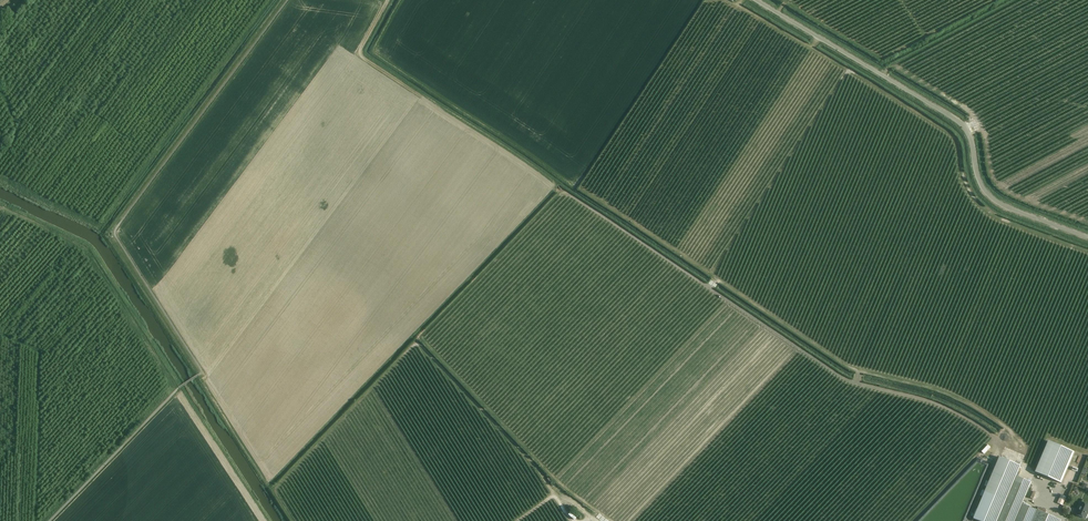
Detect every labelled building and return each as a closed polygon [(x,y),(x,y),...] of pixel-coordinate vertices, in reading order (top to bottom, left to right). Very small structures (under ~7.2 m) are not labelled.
[(1049,441),(1035,472),(1062,483),(1075,452),(1049,441)] [(973,520),(977,520),(1061,520),(1031,508),(1032,506),(1023,502),(1029,488),(1031,483),(1017,476),(1016,476),(1021,466),(1000,457),(985,492),(973,520)] [(1066,497),(1061,495),(1058,503),(1063,505),(1066,497)] [(1082,502),(1076,515),(1086,519),(1087,513),(1087,505),(1082,502)]
